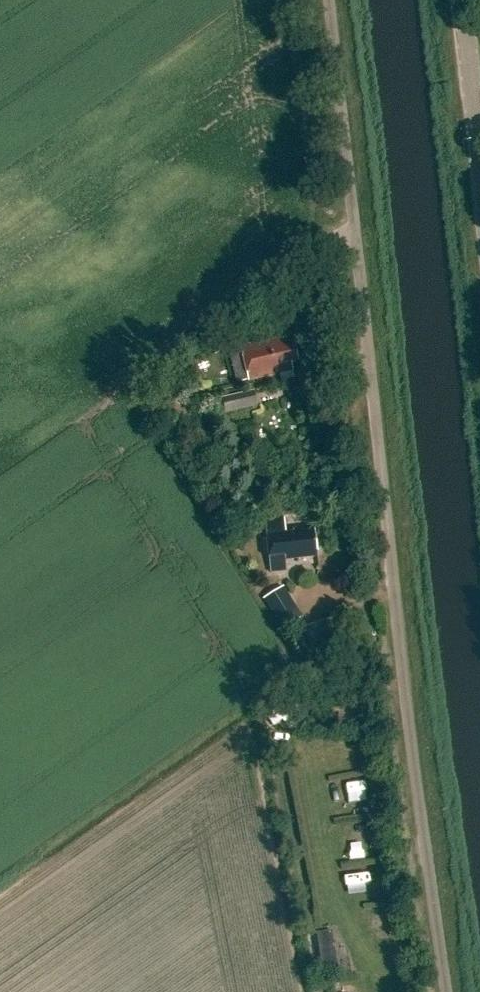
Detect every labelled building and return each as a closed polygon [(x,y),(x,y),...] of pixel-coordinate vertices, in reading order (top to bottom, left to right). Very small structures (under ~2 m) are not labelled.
[(242,351),(229,354),(236,383),(249,380),(249,382),(295,371),(293,364),(298,363),(292,337),(241,349),(242,351)] [(254,392),(222,399),(225,414),(257,407),(254,392)] [(317,526),(289,529),(288,519),(268,521),(272,564),(275,564),(276,567),(281,566),(281,563),(320,559),(317,526)] [(302,618),(283,587),(263,600),(282,631),(302,618)] [(349,798),(369,797),(367,779),(348,780),(349,798)] [(354,826),(357,859),(368,858),(368,845),(374,844),(373,824),(354,826)] [(329,974),(346,970),(336,931),(319,935),(329,974)]
